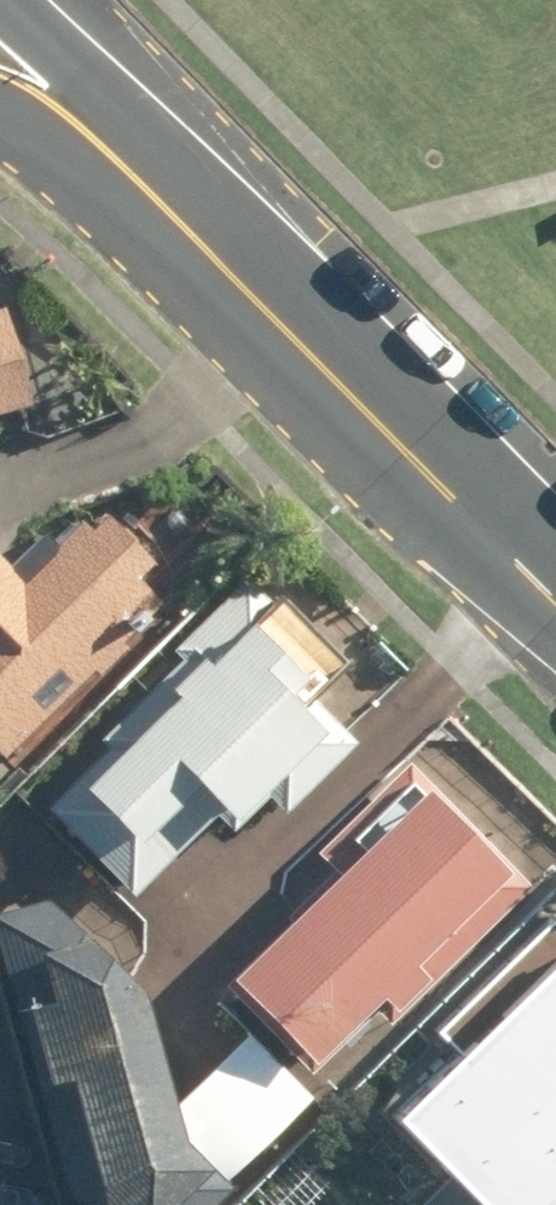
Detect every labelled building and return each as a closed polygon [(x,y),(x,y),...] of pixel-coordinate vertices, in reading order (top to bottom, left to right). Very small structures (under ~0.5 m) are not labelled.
[(79,680),(114,645),(104,635),(131,607),(48,524),(0,572),(0,739),(69,670),(79,680)] [(220,839),(254,805),(268,819),(347,738),(313,705),(337,680),(240,585),(84,744),(91,751),(30,812),(122,902),(201,821),(220,839)] [(365,1022),(409,978),(395,964),(482,879),(397,792),(200,984),(284,1070),(350,1006),(365,1022)] [(115,988),(36,901),(0,910),(0,991),(54,1203),(56,1204),(151,1204),(182,1171),(155,1145),(115,988)] [(539,914),(414,1035),(435,1055),(361,1127),(436,1204),(528,1204),(552,1182),(555,1186),(555,931),(539,914)] [(233,1033),(159,1107),(162,1135),(213,1186),(299,1100),(233,1033)]
